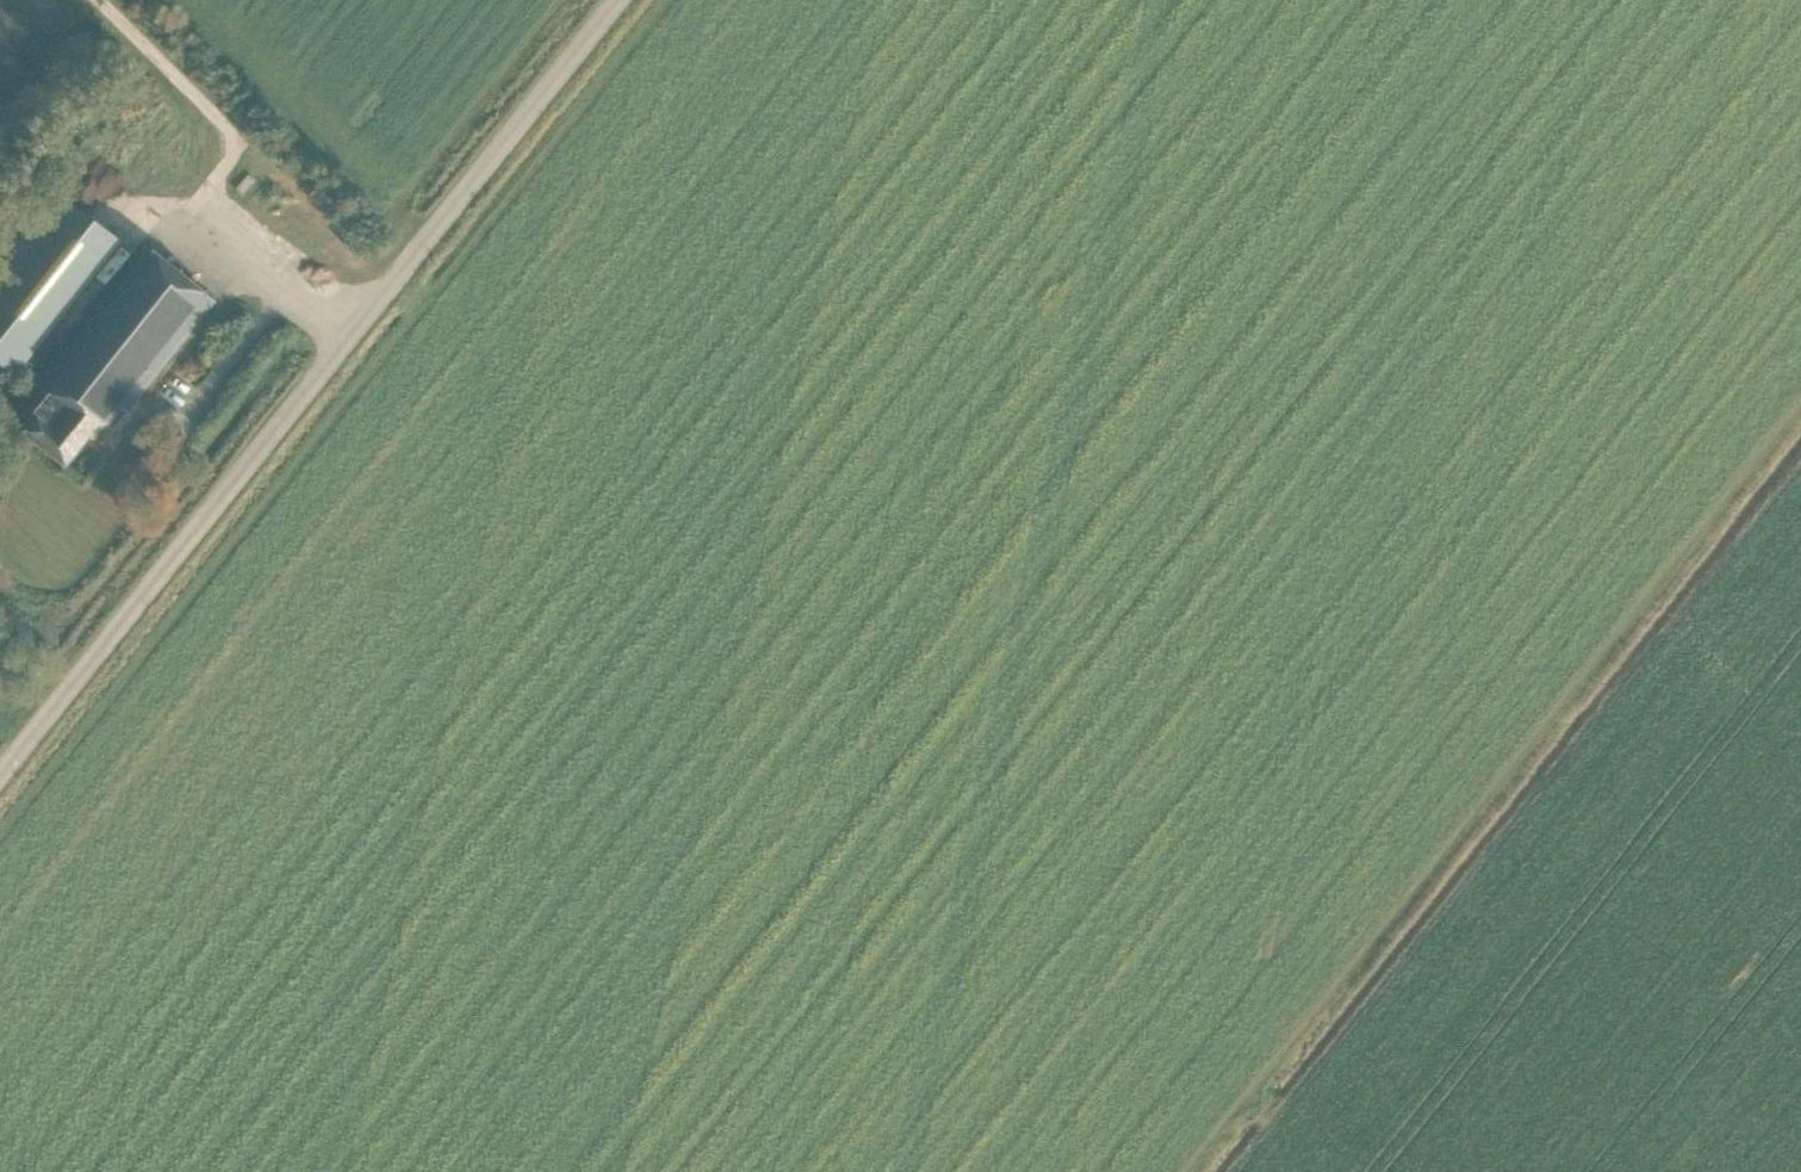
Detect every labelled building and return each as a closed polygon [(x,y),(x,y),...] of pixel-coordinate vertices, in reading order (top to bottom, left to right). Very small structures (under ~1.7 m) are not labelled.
[(13,374),(121,242),(60,191),(0,264),(0,364),(13,374)] [(214,301),(144,244),(30,385),(46,399),(22,428),(66,464),(92,431),(95,434),(108,418),(114,423),(214,301)]
